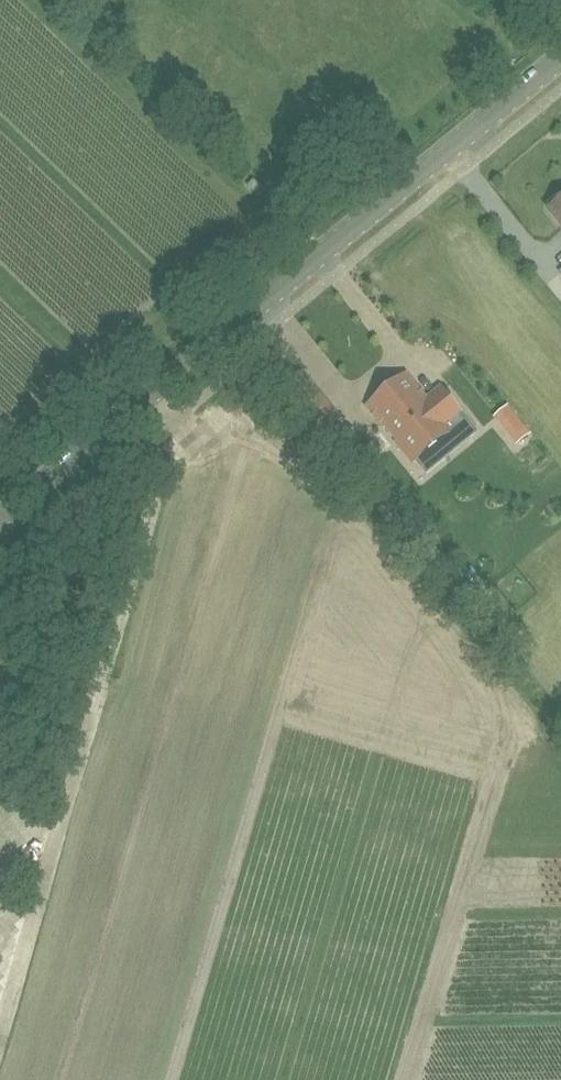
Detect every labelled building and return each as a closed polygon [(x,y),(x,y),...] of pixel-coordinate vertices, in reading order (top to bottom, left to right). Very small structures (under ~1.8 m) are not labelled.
[(558,195),(550,200),(550,204),(552,206),(550,208),(560,223),(560,195),(558,195)] [(299,372),(279,389),(316,434),(337,418),(299,372)] [(381,397),(367,408),(413,463),(426,452),(435,463),(463,439),(455,429),(467,419),(442,389),(427,401),(406,376),(393,387),(381,397)] [(508,408),(497,417),(508,431),(520,422),(508,408)] [(278,455),(277,467),(299,468),(300,457),(278,455)]
